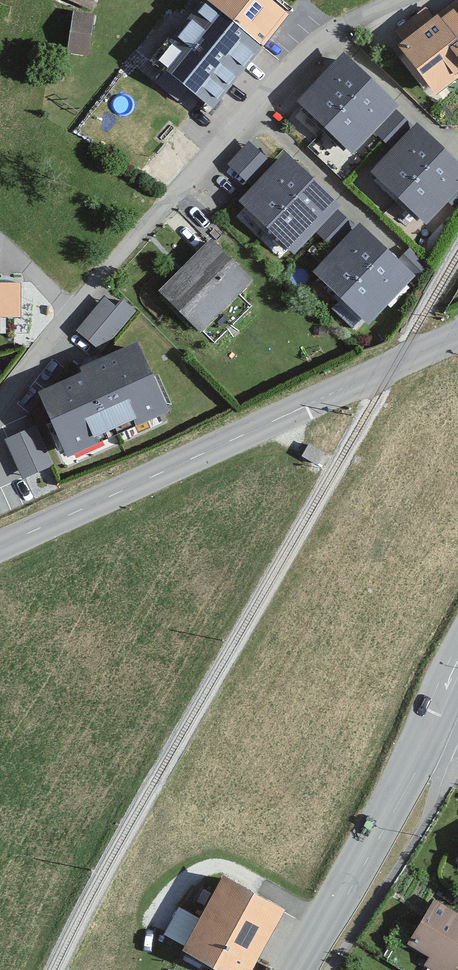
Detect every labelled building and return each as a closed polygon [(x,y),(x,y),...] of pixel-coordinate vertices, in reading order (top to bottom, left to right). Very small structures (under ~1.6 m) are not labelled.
[(269,0),(197,0),(146,56),(206,110),(290,14),(269,0)] [(76,8),(68,48),(90,53),(98,12),(76,8)] [(434,23),(457,62),(457,8),(434,23)] [(424,20),(389,43),(423,95),(457,72),(457,71),(424,20)] [(397,105),(345,54),(298,101),(350,153),(397,105)] [(419,123),(371,174),(425,225),(457,189),(457,160),(419,123)] [(250,137),(228,161),(248,179),(269,155),(250,137)] [(336,204),(285,152),(236,200),(287,252),(336,204)] [(405,271),(351,223),(306,272),(360,320),(405,271)] [(252,281),(205,235),(152,289),(200,335),(252,281)] [(21,315),(21,283),(0,283),(0,315),(21,315)] [(114,306),(104,298),(78,331),(103,351),(136,310),(120,298),(114,306)] [(167,407),(138,344),(37,391),(66,454),(167,407)] [(54,462),(47,445),(35,450),(25,428),(5,436),(22,476),(54,462)] [(226,875),(186,944),(231,969),(244,969),(281,906),(226,875)] [(428,897),(398,940),(443,969),(446,969),(457,953),(457,917),(428,897)]
